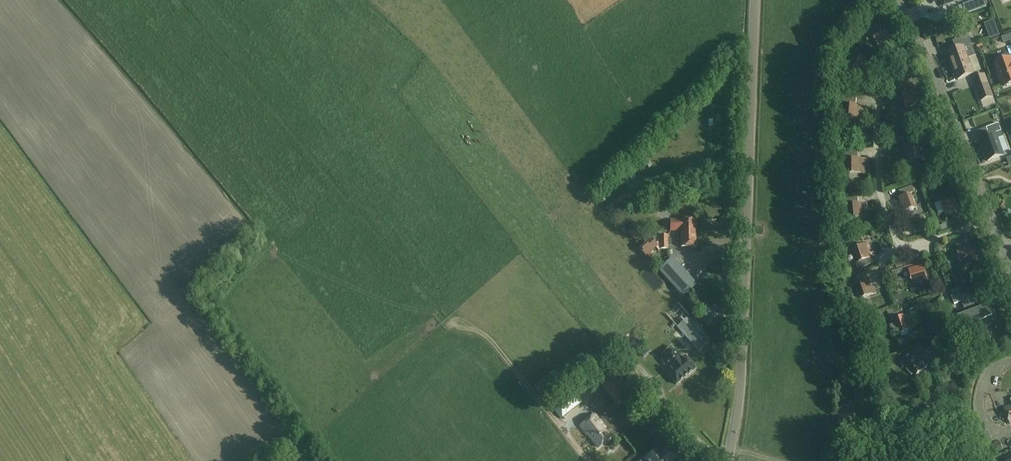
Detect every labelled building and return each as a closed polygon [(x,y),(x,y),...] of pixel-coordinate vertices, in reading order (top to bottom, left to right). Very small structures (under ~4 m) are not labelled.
[(970,2),(963,5),(966,14),(974,12),(986,7),(984,0),(975,0),(970,2)] [(955,8),(958,15),(964,13),(961,6),(955,8)] [(880,20),(868,28),(871,32),(883,25),(880,20)] [(880,49),(886,46),(885,44),(888,42),(890,46),(894,43),(884,26),(871,34),(880,49)] [(991,39),(1000,36),(998,28),(988,32),(991,39)] [(948,52),(953,66),(969,60),(968,58),(976,55),(971,44),(948,52)] [(863,77),(866,71),(864,71),(866,67),(869,69),(872,65),(854,55),(847,69),(863,77)] [(996,64),(998,71),(996,72),(999,80),(1001,79),(1004,87),(1010,84),(1010,60),(1010,59),(996,64)] [(969,60),(953,66),(958,80),(974,74),(969,60)] [(972,79),(980,101),(992,97),(985,74),(972,79)] [(922,90),(916,92),(914,85),(909,86),(910,90),(907,91),(906,89),(900,92),(906,108),(920,103),(921,105),(927,103),(922,90)] [(965,100),(968,108),(978,104),(975,97),(965,100)] [(864,110),(864,106),(844,104),(843,119),(861,120),(861,114),(859,114),(860,110),(864,110)] [(1003,130),(1002,126),(992,129),(993,134),(988,136),(992,149),(1001,146),(997,132),(1003,130)] [(937,131),(931,128),(926,136),(932,139),(937,131)] [(903,140),(905,146),(897,149),(899,153),(902,152),(904,155),(902,156),(904,162),(921,156),(916,142),(917,142),(915,136),(903,140)] [(846,158),(846,173),(864,173),(864,166),(862,166),(862,163),(866,163),(866,158),(858,158),(858,152),(845,153),(846,158)] [(629,165),(619,170),(623,177),(632,172),(629,165)] [(899,191),(901,197),(894,199),(895,204),(899,203),(900,206),(898,207),(900,213),(917,207),(912,193),(913,192),(911,187),(899,191)] [(953,193),(953,194),(939,199),(946,216),(952,214),(951,212),(955,211),(956,214),(961,213),(958,205),(964,203),(959,191),(953,193)] [(846,205),(847,204),(849,219),(866,218),(866,211),(864,211),(863,208),(867,207),(867,202),(859,203),(858,197),(845,199),(846,205)] [(664,202),(649,207),(649,208),(656,213),(666,209),(664,202)] [(670,232),(681,232),(681,246),(696,246),(695,219),(670,219),(670,232)] [(633,228),(628,233),(634,239),(639,235),(633,228)] [(655,235),(651,239),(650,237),(639,248),(650,259),(653,256),(650,252),(657,246),(656,244),(659,242),(659,250),(669,250),(669,245),(671,245),(671,239),(668,239),(668,235),(655,235)] [(956,249),(961,266),(975,261),(969,242),(965,244),(966,247),(963,248),(962,247),(956,249)] [(852,249),(857,263),(856,263),(858,269),(870,265),(868,259),(875,256),(873,250),(870,251),(868,248),(870,247),(869,243),(852,249)] [(697,285),(672,258),(658,271),(683,298),(697,285)] [(907,266),(912,283),(927,279),(921,260),(917,261),(918,265),(914,266),(914,264),(907,266)] [(859,299),(876,293),(874,287),(872,287),(871,284),(875,283),(873,278),(854,285),(859,299)] [(954,304),(972,298),(969,290),(951,296),(954,304)] [(713,340),(678,303),(665,315),(695,347),(692,349),(698,355),(701,353),(700,352),(713,340)] [(720,312),(713,305),(702,317),(709,324),(720,312)] [(975,306),(965,310),(967,314),(955,319),(959,328),(960,328),(961,329),(979,325),(978,321),(992,316),(989,306),(977,311),(975,306)] [(911,313),(904,316),(902,310),(890,314),(892,320),(893,320),(898,334),(915,328),(912,321),(911,322),(909,319),(913,317),(911,313)] [(670,347),(664,352),(668,356),(663,361),(670,369),(667,371),(666,372),(667,373),(676,383),(676,384),(677,384),(695,369),(696,369),(695,368),(686,357),(685,356),(684,357),(685,357),(682,359),(675,351),(674,351),(670,347)] [(919,353),(913,359),(909,354),(899,363),(903,367),(904,366),(914,378),(928,366),(923,361),(922,362),(919,359),(922,357),(919,353)] [(618,408),(635,394),(622,376),(621,377),(609,362),(593,375),(618,408)] [(870,400),(873,388),(857,384),(855,396),(870,400)] [(551,406),(561,419),(581,402),(572,390),(551,406)] [(670,422),(659,409),(652,415),(663,428),(670,422)] [(595,414),(580,426),(587,435),(588,434),(598,447),(611,437),(604,428),(605,427),(595,414)] [(642,420),(647,427),(655,420),(650,414),(642,420)] [(655,420),(647,427),(657,439),(665,433),(655,420)] [(657,450),(645,460),(646,460),(669,460),(677,455),(669,446),(660,453),(657,450)]
